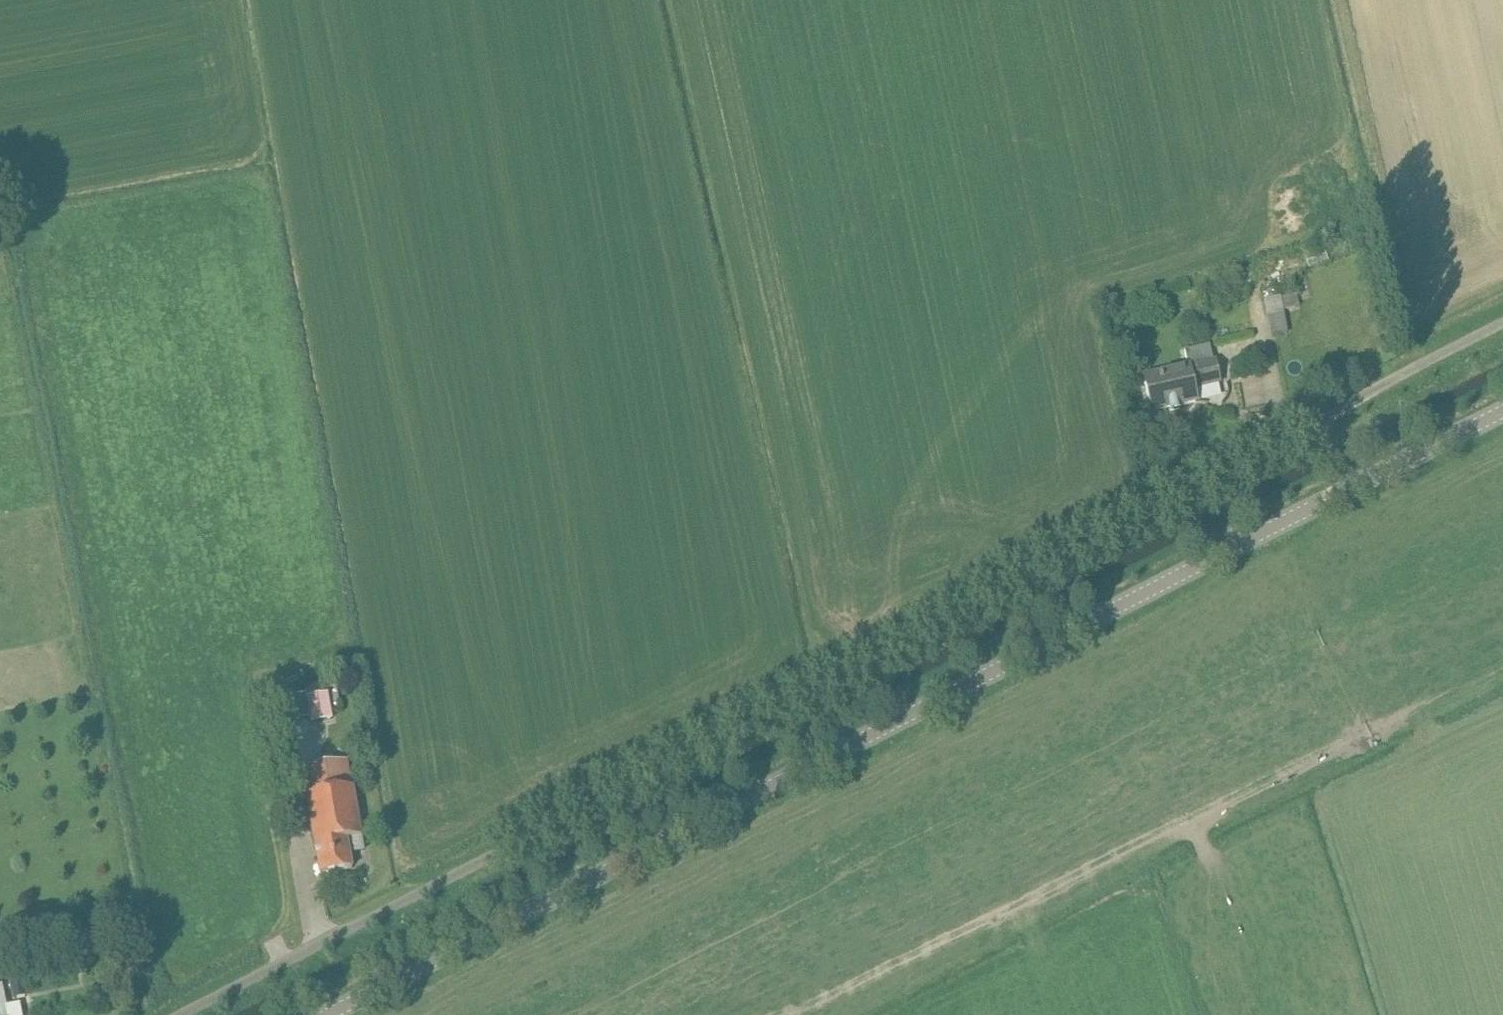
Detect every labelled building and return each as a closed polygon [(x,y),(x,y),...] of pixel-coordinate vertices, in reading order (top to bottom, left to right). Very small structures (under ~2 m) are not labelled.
[(1325,249),(1306,256),(1310,267),(1329,259),(1325,249)] [(1281,297),(1264,301),(1271,336),(1286,334),(1282,312),(1299,307),(1295,294),(1281,299),(1281,297)] [(1145,378),(1148,391),(1152,411),(1197,401),(1194,388),(1220,382),(1215,362),(1214,362),(1210,345),(1185,351),(1189,368),(1145,378)] [(303,696),(289,698),(293,716),(306,713),(303,696)] [(309,707),(311,722),(327,719),(325,704),(309,707)] [(314,795),(307,796),(321,874),(353,869),(350,853),(364,851),(358,817),(353,788),(352,788),(347,761),(309,767),(314,795)] [(23,975),(9,978),(13,999),(28,996),(23,975)] [(20,1004),(7,1007),(3,986),(0,986),(0,1014),(23,1014),(20,1004)]
